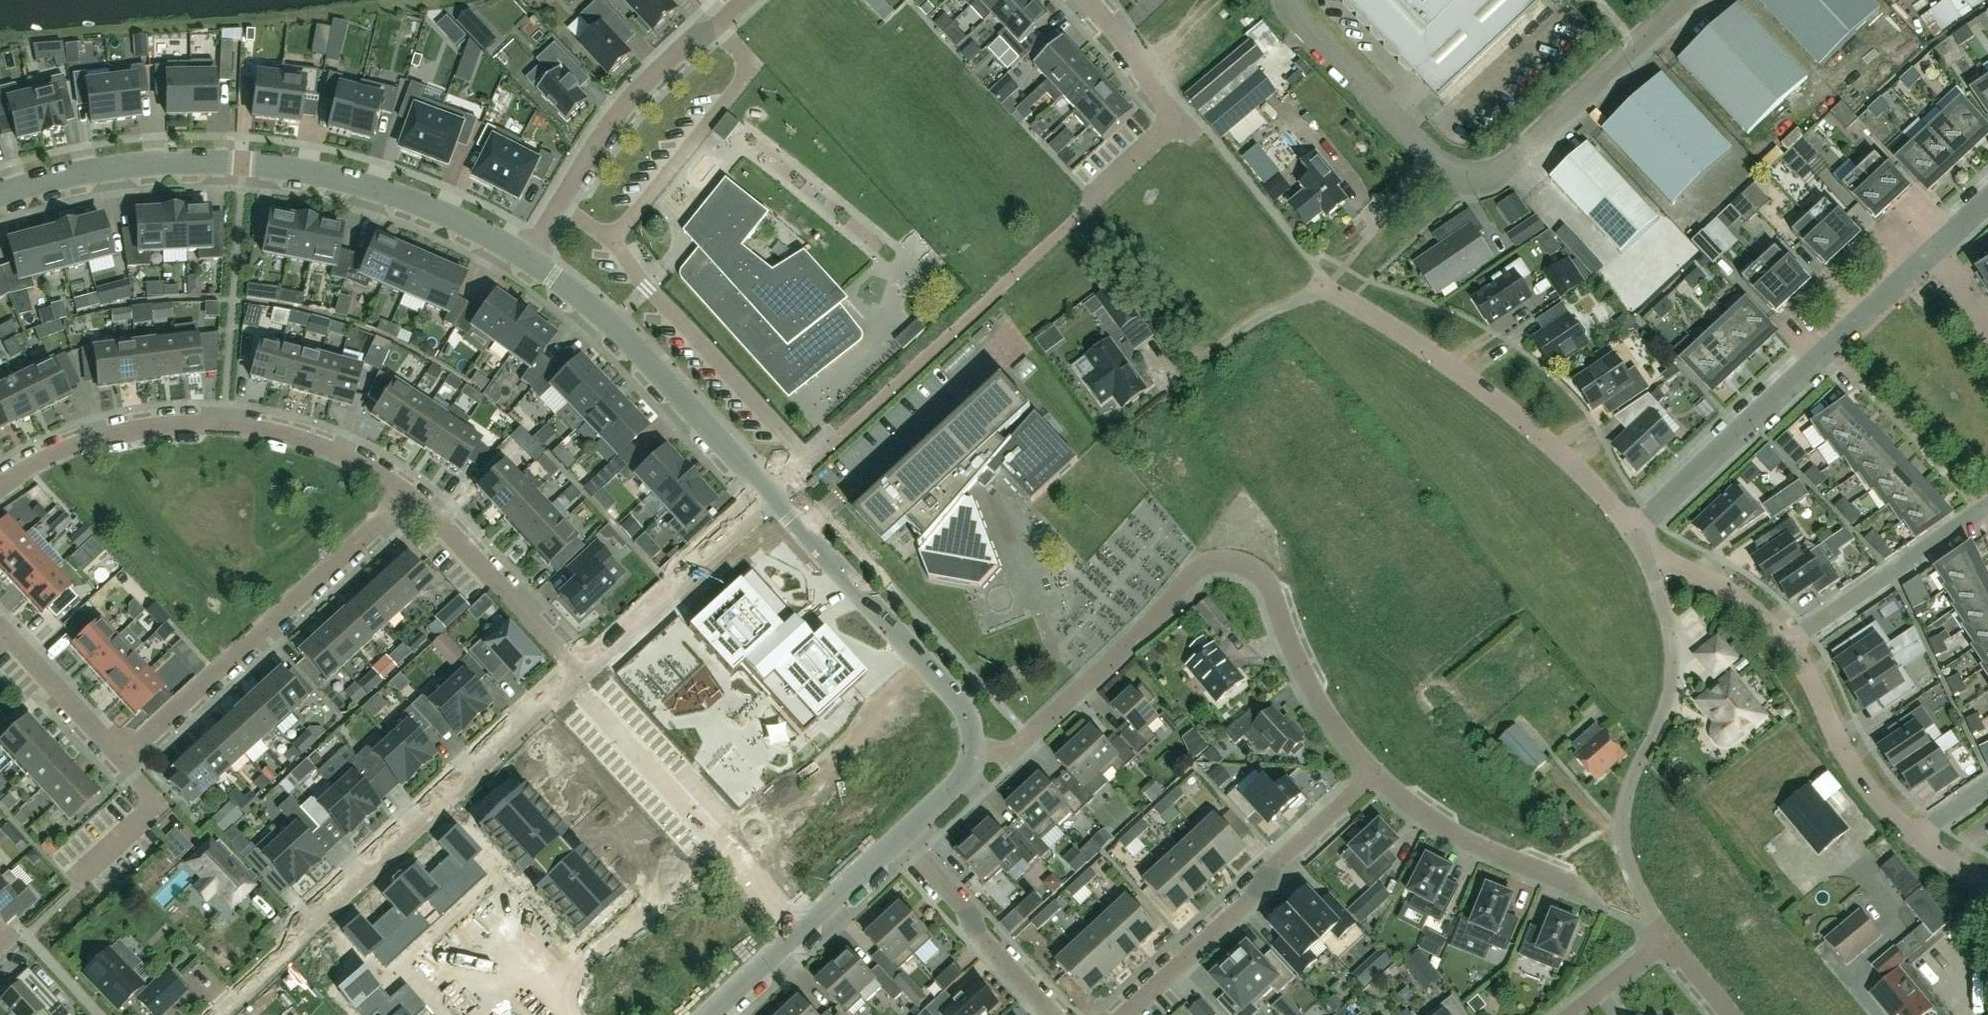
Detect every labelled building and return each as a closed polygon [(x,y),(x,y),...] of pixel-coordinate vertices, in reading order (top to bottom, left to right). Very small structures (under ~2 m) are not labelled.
[(610,33),(622,22),(601,0),(599,0),(581,17),(590,26),(591,33),(579,44),(610,76),(632,55),(610,33)] [(642,18),(637,22),(648,34),(652,29),(655,32),(677,11),(667,0),(625,0),(642,18)] [(917,2),(917,3),(920,6),(918,7),(927,16),(935,9),(926,0),(919,0),(917,2)] [(978,0),(971,7),(984,22),(992,15),(1008,0),(978,0)] [(1033,0),(1008,0),(992,15),(1005,29),(998,36),(999,36),(1035,3),(1033,0)] [(1438,99),(1541,1),(1540,0),(1345,0),(1438,99)] [(1880,11),(1870,0),(1758,0),(1820,67),(1880,11)] [(882,2),(873,10),(885,22),(893,14),(882,2)] [(1035,3),(999,36),(1022,61),(1041,43),(1032,34),(1049,18),(1035,3)] [(1748,134),(1807,79),(1738,5),(1679,60),(1748,134)] [(952,24),(953,23),(949,19),(945,15),(940,20),(935,24),(939,29),(943,33),(947,29),(952,24)] [(476,21),(466,30),(484,49),(494,40),(476,21)] [(1250,41),(1264,56),(1280,43),(1262,22),(1246,36),(1250,41)] [(947,29),(943,33),(951,42),(960,33),(952,24),(947,29)] [(1959,47),(1974,37),(1966,26),(1951,36),(1959,47)] [(456,46),(466,37),(457,28),(448,37),(456,46)] [(241,34),(241,46),(248,46),(249,34),(241,34)] [(1063,38),(1034,66),(1048,81),(1041,87),(1042,88),(1078,54),(1063,38)] [(339,52),(341,42),(329,40),(327,49),(339,52)] [(553,41),(535,58),(550,74),(535,88),(565,120),(588,98),(568,77),(579,68),(553,41)] [(1221,139),(1276,92),(1259,72),(1232,96),(1226,89),(1264,56),(1250,41),(1185,97),(1221,139)] [(220,42),(218,81),(230,82),(232,42),(220,42)] [(61,43),(48,44),(51,58),(53,68),(65,65),(61,43)] [(79,63),(76,43),(64,44),(67,65),(79,63)] [(313,44),(311,54),(325,56),(327,47),(313,44)] [(962,54),(970,62),(978,54),(970,46),(962,54)] [(146,47),(133,48),(133,58),(147,57),(146,47)] [(162,51),(148,52),(149,60),(162,59),(162,51)] [(1078,54),(1042,88),(1056,103),(1092,69),(1078,54)] [(423,57),(415,55),(412,66),(420,68),(423,57)] [(214,61),(190,62),(190,116),(214,115),(214,73),(214,61)] [(190,62),(166,62),(167,116),(190,116),(190,62)] [(138,118),(135,95),(148,93),(144,65),(122,68),(123,77),(109,79),(115,121),(138,118)] [(280,76),(275,120),(299,123),(302,94),(315,96),(318,71),(280,67),(279,76),(280,76)] [(1913,68),(1899,80),(1908,90),(1922,78),(1913,68)] [(1092,69),(1056,103),(1063,97),(1076,111),(1072,114),(1073,114),(1106,84),(1092,69)] [(78,73),(72,74),(74,88),(76,101),(82,101),(88,100),(89,112),(91,124),(103,122),(115,121),(109,79),(97,80),(86,82),(86,77),(85,72),(78,73)] [(257,73),(251,117),(275,120),(280,76),(279,76),(257,73)] [(328,73),(322,97),(334,100),(328,128),(351,134),(362,86),(361,86),(340,81),(341,76),(328,73)] [(63,129),(58,106),(70,103),(63,76),(40,81),(43,90),(30,94),(40,134),(63,129)] [(1661,76),(1603,131),(1673,205),(1731,150),(1661,76)] [(1018,88),(1007,77),(990,93),(1001,105),(1018,88)] [(1972,91),(1987,114),(1987,80),(1972,91)] [(362,86),(351,134),(374,139),(381,111),(393,114),(399,90),(362,81),(361,86),(362,86)] [(11,118),(17,140),(40,134),(30,94),(18,96),(14,83),(0,87),(0,120),(11,118)] [(413,83),(400,118),(411,122),(402,148),(424,156),(425,157),(443,107),(421,99),(425,88),(413,83)] [(1120,99),(1106,84),(1073,114),(1087,129),(1120,99)] [(1020,107),(1010,96),(1004,102),(1001,105),(1011,115),(1016,111),(1020,107)] [(1890,107),(1881,97),(1868,110),(1877,119),(1890,107)] [(1087,129),(1087,130),(1091,127),(1105,141),(1134,114),(1120,99),(1087,129)] [(1945,116),(1974,147),(1987,134),(1987,129),(1961,100),(1945,116)] [(1842,102),(1830,113),(1846,130),(1858,119),(1842,102)] [(1023,104),(1016,111),(1025,121),(1032,114),(1023,104)] [(443,107),(425,157),(427,157),(449,165),(458,139),(470,143),(478,120),(443,107)] [(728,114),(713,132),(725,142),(740,124),(728,114)] [(1945,116),(1929,130),(1958,162),(1974,147),(1945,116)] [(1037,120),(1030,127),(1040,137),(1047,130),(1037,120)] [(488,152),(475,177),(496,188),(497,189),(519,147),(520,147),(522,142),(488,125),(477,146),(488,152)] [(1958,162),(1929,130),(1913,145),(1942,177),(1958,162)] [(1306,149),(1293,133),(1283,141),(1296,157),(1306,149)] [(1791,149),(1808,166),(1819,155),(1803,138),(1791,149)] [(1049,147),(1057,156),(1066,148),(1058,139),(1049,147)] [(1551,179),(1620,253),(1657,219),(1587,145),(1551,179)] [(1942,177),(1913,145),(1897,161),(1926,192),(1942,177)] [(519,147),(497,189),(499,190),(499,189),(520,200),(532,175),(543,181),(554,159),(542,153),(540,157),(520,147),(519,147)] [(1067,149),(1058,157),(1067,166),(1076,158),(1067,149)] [(1808,166),(1791,149),(1780,160),(1796,177),(1808,166)] [(1855,150),(1836,168),(1845,177),(1864,160),(1855,150)] [(1316,153),(1301,165),(1311,177),(1300,186),(1305,191),(1289,204),(1308,226),(1323,213),(1326,218),(1347,201),(1336,187),(1341,182),(1316,153)] [(1858,170),(1890,205),(1892,203),(1893,204),(1908,191),(1875,155),(1858,170)] [(1890,205),(1858,170),(1842,186),(1875,221),(1890,207),(1889,206),(1890,205)] [(1275,203),(1292,188),(1279,174),(1262,189),(1275,203)] [(682,281),(783,393),(786,390),(785,390),(811,367),(811,366),(817,361),(825,371),(860,344),(861,343),(862,342),(863,341),(863,340),(863,339),(864,338),(864,337),(863,336),(863,335),(863,334),(862,332),(835,297),(839,293),(840,294),(842,292),(805,252),(802,253),(802,254),(773,272),(743,247),(768,217),(770,214),(726,179),(696,217),(695,219),(694,220),(694,221),(694,224),(694,225),(694,226),(695,228),(696,229),(707,241),(701,247),(700,247),(682,270),(681,271),(680,273),(680,274),(680,275),(680,276),(680,278),(681,279),(681,280),(682,281)] [(1741,195),(1758,213),(1770,202),(1753,184),(1741,195)] [(1529,214),(1516,194),(1497,206),(1511,227),(1529,214)] [(1758,213),(1741,195),(1730,206),(1746,224),(1758,213)] [(1808,217),(1840,251),(1842,250),(1843,251),(1858,237),(1825,201),(1808,217)] [(221,259),(223,233),(209,232),(208,208),(184,209),(186,251),(197,251),(198,260),(221,259)] [(162,252),(186,251),(184,209),(160,210),(162,252)] [(160,210),(136,211),(137,235),(124,236),(127,267),(150,266),(150,253),(162,252),(160,210)] [(1421,278),(1425,284),(1430,284),(1436,293),(1490,256),(1476,235),(1482,231),(1469,212),(1434,235),(1442,247),(1417,264),(1423,274),(1421,278)] [(263,254),(286,259),(294,217),(271,213),(263,254)] [(111,257),(101,216),(77,222),(88,263),(111,257)] [(286,259),(310,263),(318,222),(294,217),(286,259)] [(1516,249),(1545,230),(1537,217),(1507,236),(1516,249)] [(1840,251),(1808,217),(1792,232),(1825,268),(1840,254),(1839,253),(1840,251)] [(65,269),(88,263),(77,222),(54,228),(65,269)] [(341,227),(318,222),(310,263),(333,268),(332,276),(344,278),(353,250),(337,247),(341,227)] [(42,275),(65,269),(54,228),(31,235),(42,275)] [(1562,250),(1549,230),(1537,238),(1550,257),(1562,250)] [(1719,249),(1703,231),(1691,242),(1708,260),(1719,249)] [(13,261),(0,266),(0,272),(10,295),(34,289),(31,278),(42,275),(31,235),(8,241),(13,261)] [(376,237),(368,256),(354,250),(353,250),(344,278),(367,288),(370,281),(381,285),(398,247),(376,237)] [(381,285),(403,295),(420,256),(398,247),(381,285)] [(1774,247),(1757,262),(1790,298),(1792,296),(1793,298),(1808,284),(1774,247)] [(403,295),(425,304),(442,266),(420,256),(403,295)] [(1569,258),(1552,270),(1569,294),(1586,282),(1569,258)] [(1474,300),(1490,325),(1530,298),(1517,279),(1527,272),(1520,262),(1493,280),(1496,285),(1474,300)] [(1790,298),(1757,262),(1741,277),(1775,314),(1790,300),(1789,299),(1790,298)] [(464,275),(442,266),(425,304),(447,314),(444,322),(456,327),(463,314),(470,301),(456,295),(464,275)] [(1706,278),(1697,269),(1684,281),(1693,291),(1706,278)] [(9,294),(0,275),(0,299),(9,294)] [(163,286),(163,282),(145,283),(146,297),(164,296),(163,286)] [(1138,317),(1114,285),(1097,298),(1121,330),(1138,317)] [(96,293),(99,305),(100,306),(111,303),(107,286),(95,289),(96,293)] [(177,286),(170,286),(163,286),(164,296),(178,296),(177,286)] [(247,286),(246,298),(259,300),(261,288),(247,286)] [(302,303),(304,291),(282,287),(279,298),(302,303)] [(354,296),(342,292),(335,312),(348,316),(354,296)] [(76,311),(99,305),(96,293),(73,299),(76,311)] [(495,293),(483,310),(470,301),(463,314),(456,327),(466,334),(471,328),(490,342),(502,324),(515,307),(495,293)] [(1730,316),(1759,348),(1775,333),(1746,301),(1745,302),(1738,294),(1724,307),(1731,315),(1730,316)] [(1653,310),(1662,320),(1675,308),(1666,298),(1653,310)] [(50,305),(50,308),(54,321),(61,319),(67,317),(63,301),(50,305)] [(1570,316),(1565,308),(1560,301),(1540,314),(1546,323),(1545,328),(1547,331),(1534,340),(1553,367),(1586,344),(1583,339),(1585,337),(1586,333),(1579,322),(1574,321),(1572,322),(1568,317),(1570,316)] [(490,342),(510,355),(516,347),(534,321),(515,307),(502,324),(490,342)] [(50,308),(46,309),(41,310),(44,324),(54,321),(50,308)] [(121,322),(120,308),(110,309),(111,323),(121,322)] [(270,323),(286,327),(290,311),(273,308),(270,323)] [(309,316),(290,312),(288,323),(307,328),(309,316)] [(1730,316),(1714,331),(1743,363),(1759,348),(1730,316)] [(330,321),(320,318),(317,332),(327,334),(327,332),(330,321)] [(12,320),(0,326),(0,333),(3,338),(17,331),(12,320)] [(386,334),(391,324),(381,320),(376,329),(386,334)] [(895,341),(903,350),(926,329),(918,320),(895,341)] [(58,321),(37,329),(41,340),(62,332),(58,321)] [(330,321),(327,332),(336,335),(339,324),(330,321)] [(554,335),(534,321),(516,347),(510,355),(529,369),(521,381),(530,387),(531,388),(541,378),(553,363),(552,363),(540,354),(554,335)] [(391,324),(386,334),(395,338),(399,328),(391,324)] [(399,328),(395,338),(407,343),(412,334),(399,328)] [(1046,352),(1062,340),(1053,328),(1037,340),(1046,352)] [(427,336),(414,331),(408,344),(421,350),(427,336)] [(1743,363),(1714,331),(1698,346),(1727,378),(1743,363)] [(218,333),(175,339),(180,377),(201,375),(199,362),(217,360),(218,333)] [(14,338),(3,343),(10,358),(22,352),(14,338)] [(180,377),(175,339),(155,341),(159,380),(180,377)] [(260,340),(250,378),(270,384),(281,346),(260,340)] [(139,382),(159,380),(155,341),(134,344),(139,382)] [(372,354),(385,360),(391,346),(379,341),(372,354)] [(1086,359),(1074,367),(1083,380),(1101,404),(1113,395),(1122,408),(1147,390),(1110,341),(1086,359)] [(119,385),(139,382),(134,344),(114,346),(119,385)] [(98,388),(119,385),(114,346),(93,349),(95,364),(98,388)] [(270,384),(290,389),(300,351),(281,346),(270,384)] [(1727,378),(1698,346),(1682,361),(1711,393),(1727,378)] [(82,366),(95,364),(93,349),(80,350),(82,366)] [(290,389),(310,395),(320,357),(300,351),(290,389)] [(51,361),(58,375),(71,369),(64,354),(51,361)] [(310,395),(330,400),(340,362),(320,357),(310,395)] [(1612,357),(1576,382),(1577,385),(1576,388),(1580,394),(1584,394),(1593,409),(1618,392),(1626,403),(1649,387),(1635,367),(1625,374),(1612,357)] [(541,378),(531,388),(539,397),(550,387),(566,405),(597,375),(580,358),(563,374),(553,363),(541,378)] [(1682,373),(1670,360),(1662,366),(1666,372),(1661,376),(1664,380),(1658,384),(1660,387),(1682,373)] [(50,406),(68,396),(51,361),(32,371),(50,406)] [(330,400),(350,405),(360,367),(340,362),(330,400)] [(436,381),(442,371),(431,365),(425,374),(436,381)] [(50,406),(32,371),(14,380),(31,415),(50,406)] [(469,382),(482,391),(488,382),(476,372),(469,382)] [(460,382),(448,375),(443,383),(455,390),(460,382)] [(566,405),(583,422),(613,393),(597,375),(566,405)] [(1002,378),(856,512),(885,544),(908,523),(925,541),(924,542),(925,543),(927,541),(929,542),(919,553),(930,579),(979,588),(999,567),(973,501),(972,502),(966,501),(967,501),(966,500),(964,502),(962,499),(977,482),(987,491),(1003,472),(1032,503),(1078,461),(1002,378)] [(31,415),(14,380),(0,386),(0,398),(13,424),(31,415)] [(372,415),(390,427),(411,394),(394,383),(372,415)] [(466,386),(460,394),(478,405),(483,397),(466,386)] [(1657,389),(1650,396),(1657,404),(1664,398),(1657,389)] [(583,422),(599,439),(630,410),(613,393),(583,422)] [(390,427),(407,438),(428,406),(411,394),(390,427)] [(1637,470),(1672,437),(1658,423),(1667,414),(1648,394),(1625,410),(1636,427),(1615,447),(1627,459),(1623,462),(1631,471),(1634,468),(1637,470)] [(0,398),(0,430),(13,424),(0,398)] [(1827,443),(1861,419),(1854,409),(1850,412),(1844,403),(1811,426),(1812,427),(1815,425),(1827,443)] [(407,438),(424,450),(445,417),(428,406),(407,438)] [(451,409),(445,417),(424,450),(441,461),(468,420),(451,409)] [(599,439),(616,457),(610,462),(619,472),(639,452),(630,443),(646,428),(630,410),(599,439)] [(1861,419),(1827,443),(1830,441),(1841,459),(1876,435),(1869,425),(1865,428),(1860,421),(1861,419)] [(468,420),(441,461),(458,473),(467,460),(476,466),(487,449),(478,443),(480,440),(463,429),(469,420),(468,420)] [(545,421),(532,434),(540,443),(553,430),(545,421)] [(519,426),(511,434),(519,443),(528,434),(519,426)] [(1876,435),(1841,459),(1842,459),(1845,457),(1856,475),(1891,451),(1884,441),(1880,444),(1875,437),(1876,435)] [(1772,451),(1770,448),(1767,445),(1755,456),(1760,461),(1772,451)] [(560,446),(553,453),(566,468),(574,461),(560,446)] [(628,482),(634,477),(650,494),(681,466),(665,448),(649,463),(639,452),(619,472),(628,482)] [(1789,460),(1796,466),(1805,457),(1799,450),(1789,460)] [(1891,451),(1856,475),(1857,475),(1859,473),(1871,491),(1906,467),(1899,457),(1895,460),(1890,453),(1891,451)] [(542,468),(550,477),(557,470),(549,461),(542,468)] [(505,462),(476,489),(491,505),(526,471),(519,477),(505,462)] [(650,494),(667,512),(698,483),(681,466),(650,494)] [(1810,482),(1820,473),(1814,466),(1804,475),(1810,482)] [(1906,467),(1871,491),(1874,490),(1886,507),(1921,483),(1914,473),(1910,476),(1905,469),(1906,467)] [(560,488),(568,481),(557,470),(550,477),(560,488)] [(491,505),(505,520),(540,486),(526,471),(491,505)] [(1826,480),(1820,473),(1810,482),(1816,489),(1826,480)] [(595,474),(583,485),(592,495),(604,484),(595,474)] [(814,477),(808,483),(814,488),(819,483),(814,477)] [(1779,494),(1789,508),(1809,495),(1799,481),(1779,494)] [(714,501),(698,483),(667,512),(676,522),(670,528),(677,535),(686,545),(705,528),(696,518),(714,501)] [(1921,483),(1886,507),(1886,508),(1889,506),(1901,523),(1936,499),(1929,489),(1925,492),(1920,484),(1921,483)] [(579,494),(571,485),(562,494),(570,503),(579,494)] [(505,520),(518,534),(547,508),(534,493),(541,487),(540,486),(505,520)] [(1694,526),(1715,548),(1737,527),(1740,530),(1764,513),(1740,488),(1734,492),(1733,490),(1694,526)] [(1840,514),(1850,505),(1844,498),(1834,507),(1840,514)] [(1936,499),(1901,523),(1901,524),(1904,522),(1916,539),(1950,516),(1951,515),(1944,505),(1940,508),(1935,500),(1936,499)] [(40,520),(47,514),(37,504),(31,510),(40,520)] [(1850,505),(1840,514),(1846,521),(1856,512),(1850,505)] [(518,534),(532,549),(561,523),(547,508),(518,534)] [(631,517),(620,527),(630,539),(642,529),(631,517)] [(0,526),(0,558),(23,537),(7,519),(0,526)] [(1762,555),(1754,560),(1769,582),(1774,578),(1802,559),(1801,558),(1792,545),(1803,537),(1791,519),(1771,533),(1778,543),(1762,555)] [(55,523),(50,528),(58,536),(62,531),(55,523)] [(532,549),(547,565),(575,538),(561,523),(532,549)] [(625,543),(607,524),(598,532),(604,540),(610,540),(612,538),(620,547),(625,543)] [(648,525),(638,533),(653,552),(663,543),(648,525)] [(84,527),(69,540),(77,549),(92,535),(84,527)] [(1870,546),(1880,537),(1873,530),(1864,539),(1870,546)] [(1739,552),(1761,547),(1757,531),(1736,536),(1739,552)] [(97,541),(92,535),(77,549),(69,556),(82,570),(104,549),(97,541)] [(0,558),(0,570),(10,580),(38,553),(23,537),(0,558)] [(1880,537),(1870,546),(1876,553),(1886,544),(1880,537)] [(576,579),(558,595),(579,618),(613,586),(612,586),(625,574),(614,562),(595,542),(566,569),(576,579)] [(1945,590),(1981,565),(1979,566),(1974,559),(1978,555),(1971,545),(1970,546),(1936,569),(1948,587),(1945,589),(1945,590)] [(1802,559),(1774,578),(1789,599),(1811,584),(1819,594),(1840,580),(1828,562),(1818,548),(1807,555),(1801,558),(1802,559)] [(757,549),(746,559),(753,566),(763,557),(757,549)] [(38,553),(10,580),(25,597),(54,570),(38,553)] [(404,555),(389,569),(415,598),(431,583),(404,555)] [(429,574),(438,590),(454,581),(445,565),(429,574)] [(1945,590),(1957,607),(1954,609),(1955,609),(1987,587),(1987,586),(1983,578),(1987,575),(1981,565),(1945,590)] [(389,569),(374,583),(400,612),(415,598),(389,569)] [(70,588),(54,570),(25,597),(41,614),(47,609),(55,618),(77,598),(68,589),(70,588)] [(748,571),(687,628),(730,674),(739,665),(802,733),(864,675),(821,629),(811,638),(748,571)] [(374,583),(359,596),(385,625),(400,612),(374,583)] [(1955,609),(1967,626),(1964,628),(1964,629),(1987,613),(1987,587),(1955,609)] [(135,612),(148,608),(143,594),(130,598),(135,612)] [(359,596),(344,610),(370,639),(385,625),(359,596)] [(1913,609),(1925,604),(1921,596),(1909,601),(1913,609)] [(1196,608),(1216,633),(1229,622),(1208,598),(1196,608)] [(462,599),(438,620),(446,629),(470,607),(462,599)] [(154,603),(145,611),(156,623),(165,614),(154,603)] [(1929,612),(1925,604),(1913,609),(1917,618),(1929,612)] [(344,610),(329,624),(355,653),(370,639),(344,610)] [(1964,629),(1976,646),(1973,648),(1974,649),(1987,639),(1987,613),(1964,629)] [(71,647),(87,664),(116,638),(100,620),(95,625),(87,617),(69,633),(77,642),(71,647)] [(444,631),(445,631),(436,620),(427,629),(436,639),(444,631)] [(1849,687),(1890,660),(1883,649),(1890,644),(1876,622),(1848,641),(1855,652),(1838,663),(1852,685),(1849,687)] [(160,628),(155,633),(163,642),(173,632),(165,624),(160,628)] [(329,624),(314,638),(340,667),(355,653),(329,624)] [(479,643),(469,652),(480,664),(491,677),(495,672),(500,668),(504,669),(509,674),(516,682),(528,671),(540,661),(524,643),(508,625),(501,632),(493,638),(489,634),(479,643)] [(669,627),(659,636),(668,646),(678,637),(669,627)] [(416,648),(425,640),(419,633),(409,641),(416,648)] [(1932,649),(1944,643),(1940,635),(1928,641),(1932,649)] [(659,636),(651,643),(660,653),(668,646),(659,636)] [(1245,681),(1214,644),(1211,647),(1203,637),(1194,645),(1201,655),(1187,667),(1217,704),(1245,681)] [(116,638),(87,664),(103,681),(132,655),(116,638)] [(314,638),(298,652),(325,681),(340,667),(314,638)] [(1718,639),(1698,656),(1708,668),(1715,662),(1721,670),(1734,659),(1718,639)] [(1974,649),(1985,666),(1983,668),(1983,669),(1987,665),(1987,639),(1974,649)] [(1948,652),(1944,643),(1932,649),(1936,657),(1948,652)] [(405,659),(411,653),(402,644),(396,649),(405,659)] [(641,653),(624,669),(633,679),(650,662),(641,653)] [(132,655),(103,681),(118,698),(147,671),(132,655)] [(445,688),(473,719),(490,704),(474,686),(485,676),(466,655),(454,667),(460,674),(445,688)] [(1890,660),(1849,687),(1864,709),(1882,697),(1889,706),(1884,710),(1885,710),(1916,689),(1902,668),(1894,673),(1887,663),(1890,660)] [(374,673),(381,681),(392,670),(385,663),(374,673)] [(624,669),(616,676),(626,686),(633,679),(624,669)] [(305,699),(278,670),(263,685),(289,714),(305,699)] [(163,689),(147,671),(118,698),(134,715),(140,710),(149,719),(171,698),(163,689)] [(366,695),(375,686),(366,675),(356,684),(366,695)] [(1951,688),(1963,683),(1959,675),(1947,680),(1951,688)] [(1699,702),(1710,714),(1718,723),(1717,724),(1716,725),(1715,726),(1715,727),(1714,728),(1714,730),(1713,731),(1713,732),(1714,734),(1714,735),(1714,737),(1715,738),(1715,739),(1717,741),(1720,743),(1722,744),(1725,744),(1728,744),(1729,744),(1730,743),(1732,742),(1764,716),(1731,676),(1699,702)] [(1967,691),(1963,683),(1951,688),(1955,697),(1967,691)] [(347,692),(357,703),(366,695),(356,684),(347,692)] [(1135,693),(1132,691),(1114,708),(1131,726),(1121,736),(1139,755),(1157,738),(1148,728),(1158,719),(1146,706),(1154,699),(1155,700),(1156,699),(1142,684),(1141,685),(1142,686),(1135,693)] [(289,714),(263,685),(248,698),(274,727),(289,714)] [(411,707),(430,727),(441,717),(457,734),(473,719),(445,688),(429,702),(423,695),(411,707)] [(274,727),(248,698),(233,712),(259,741),(274,727)] [(1795,713),(1788,705),(1779,712),(1786,720),(1788,718),(1789,718),(1791,716),(1795,713)] [(392,724),(398,730),(389,739),(418,770),(434,755),(417,736),(429,726),(411,707),(392,724)] [(1895,770),(1931,745),(1930,745),(1928,746),(1920,735),(1934,725),(1922,707),(1894,726),(1898,732),(1897,737),(1880,748),(1895,770)] [(1245,738),(1260,754),(1266,754),(1271,749),(1277,755),(1283,749),(1288,755),(1291,752),(1294,755),(1303,747),(1300,744),(1303,741),(1300,739),(1303,736),(1293,724),(1290,727),(1273,709),(1258,722),(1250,713),(1226,735),(1236,747),(1245,738)] [(259,741),(233,712),(218,726),(244,755),(259,741)] [(1969,728),(1981,722),(1978,714),(1966,720),(1969,728)] [(5,752),(12,760),(27,747),(41,734),(34,726),(27,718),(15,728),(11,723),(6,719),(0,724),(0,747),(5,752)] [(1985,730),(1981,722),(1969,728),(1973,736),(1985,730)] [(1549,761),(1516,725),(1497,743),(1530,778),(1549,761)] [(1579,753),(1575,757),(1596,780),(1623,755),(1596,725),(1572,746),(1579,753)] [(244,755),(218,726),(203,740),(229,769),(244,755)] [(1079,740),(1074,745),(1100,773),(1103,777),(1113,768),(1119,774),(1137,757),(1119,737),(1109,747),(1090,726),(1077,738),(1079,740)] [(1184,738),(1195,760),(1210,748),(1194,729),(1184,738)] [(55,749),(41,734),(12,760),(26,775),(55,749)] [(300,755),(307,748),(299,739),(291,746),(300,755)] [(401,785),(418,770),(389,739),(374,753),(367,746),(355,757),(374,778),(385,768),(401,785)] [(229,769),(203,740),(188,754),(214,783),(229,769)] [(1983,756),(1987,754),(1987,743),(1979,748),(1983,756)] [(1100,773),(1074,745),(1058,759),(1079,782),(1070,791),(1085,807),(1094,798),(1085,787),(1100,773)] [(1938,756),(1931,745),(1895,770),(1895,771),(1897,769),(1912,790),(1928,779),(1932,780),(1941,792),(1960,779),(1942,753),(1938,756)] [(1224,758),(1213,747),(1204,755),(1211,762),(1219,763),(1224,758)] [(69,764),(55,749),(26,775),(40,790),(69,764)] [(285,757),(291,763),(299,756),(293,750),(285,757)] [(177,772),(168,781),(181,796),(190,805),(199,796),(207,789),(214,783),(201,768),(188,754),(180,760),(173,767),(177,772)] [(374,778),(355,757),(327,783),(332,788),(362,821),(379,806),(363,788),(374,778)] [(82,779),(69,764),(40,790),(53,805),(82,779)] [(277,776),(267,766),(261,773),(262,774),(270,783),(277,776)] [(1216,768),(1207,776),(1218,788),(1227,780),(1216,768)] [(270,783),(262,774),(253,783),(261,792),(270,783)] [(1040,776),(1024,791),(1056,825),(1058,827),(1072,814),(1075,817),(1085,807),(1070,791),(1061,799),(1040,776)] [(97,794),(82,779),(53,805),(68,821),(97,794)] [(1244,798),(1235,789),(1226,797),(1247,819),(1256,811),(1269,825),(1288,808),(1291,811),(1302,800),(1299,797),(1301,796),(1286,780),(1274,791),(1263,779),(1244,798)] [(1812,782),(1781,808),(1819,854),(1851,828),(1812,782)] [(346,836),(362,821),(332,788),(327,783),(299,808),(318,829),(330,819),(346,836)] [(1178,788),(1166,799),(1173,806),(1184,795),(1178,788)] [(537,892),(577,936),(622,895),(582,851),(573,859),(558,841),(566,834),(526,790),(481,831),(521,875),(530,867),(546,884),(537,892)] [(1056,825),(1024,791),(1008,806),(1025,825),(1017,833),(1039,857),(1038,857),(1041,860),(1050,850),(1040,839),(1056,825)] [(244,798),(235,806),(244,816),(260,802),(250,792),(244,798)] [(6,793),(0,799),(0,801),(6,807),(13,801),(6,793)] [(318,829),(299,808),(290,798),(277,809),(294,826),(278,840),(278,841),(307,872),(323,857),(307,839),(318,829)] [(1173,806),(1166,799),(1154,809),(1161,817),(1173,806)] [(229,802),(211,819),(224,834),(243,817),(229,802)] [(27,818),(19,810),(13,815),(21,824),(27,818)] [(1198,833),(1227,865),(1245,848),(1216,817),(1198,833)] [(1143,820),(1131,831),(1138,838),(1149,828),(1143,820)] [(14,843),(21,836),(8,821),(1,828),(14,843)] [(1399,842),(1380,821),(1350,849),(1356,856),(1347,864),(1370,888),(1377,881),(1392,867),(1383,857),(1399,842)] [(990,822),(974,837),(1000,865),(1001,865),(1008,858),(1017,868),(1024,861),(1029,866),(1038,857),(1039,857),(1017,833),(1009,842),(990,822)] [(1093,840),(1102,850),(1114,838),(1105,828),(1093,840)] [(455,831),(440,845),(450,856),(437,867),(464,897),(487,876),(472,860),(478,855),(455,831)] [(1138,838),(1131,831),(1119,842),(1126,849),(1138,838)] [(171,854),(186,840),(179,833),(164,847),(171,854)] [(290,887),(307,872),(278,841),(278,840),(272,833),(244,859),(263,880),(274,870),(290,887)] [(1198,833),(1180,850),(1209,881),(1227,865),(1198,833)] [(230,844),(239,853),(248,845),(239,835),(230,844)] [(216,843),(210,837),(188,858),(204,874),(199,879),(214,896),(220,891),(235,907),(257,886),(229,858),(232,855),(218,841),(216,843)] [(1000,865),(974,837),(969,842),(967,840),(954,851),(986,885),(1004,868),(1001,865),(1000,865)] [(48,841),(42,847),(50,855),(56,850),(48,841)] [(1089,861),(1077,848),(1067,857),(1079,870),(1089,861)] [(35,862),(41,857),(35,851),(34,849),(26,857),(31,862),(35,862)] [(1900,849),(1888,859),(1897,871),(1909,860),(1900,849)] [(1180,850),(1163,866),(1192,897),(1209,881),(1180,850)] [(1452,869),(1427,856),(1408,892),(1416,896),(1410,906),(1440,922),(1454,895),(1442,888),(1452,869)] [(1192,897),(1163,866),(1145,883),(1173,914),(1192,897)] [(399,882),(421,906),(427,901),(442,918),(464,897),(437,867),(425,879),(414,868),(399,882)] [(1078,879),(1085,887),(1097,876),(1090,869),(1078,879)] [(36,901),(9,872),(0,880),(0,918),(7,925),(16,917),(17,918),(36,901)] [(9,872),(8,872),(1,878),(0,877),(0,880),(9,872)] [(1085,887),(1078,879),(1066,890),(1073,898),(1085,887)] [(1388,893),(1377,881),(1370,888),(1348,908),(1359,920),(1388,893)] [(399,882),(384,896),(394,907),(381,919),(408,948),(431,928),(416,911),(421,906),(399,882)] [(1471,924),(1461,920),(1450,946),(1461,951),(1467,936),(1506,951),(1518,920),(1505,915),(1513,896),(1487,885),(1471,924)] [(1921,888),(1905,902),(1919,920),(1933,936),(1950,922),(1921,888)] [(1296,899),(1286,908),(1319,943),(1331,932),(1338,940),(1356,923),(1336,901),(1326,910),(1307,889),(1304,891),(1302,890),(1299,891),(1296,894),(1294,897),(1296,899)] [(1034,893),(1015,911),(1024,921),(1044,903),(1034,893)] [(1110,914),(1139,946),(1157,929),(1128,898),(1110,914)] [(1043,912),(1050,920),(1062,909),(1055,901),(1043,912)] [(883,921),(913,953),(930,937),(898,903),(886,914),(888,916),(883,921)] [(1319,943),(1286,908),(1280,914),(1278,912),(1274,914),(1271,916),(1270,920),(1271,922),(1269,924),(1288,945),(1279,954),(1299,976),(1317,959),(1310,951),(1319,943)] [(1050,920),(1043,912),(1031,923),(1038,931),(1050,920)] [(1563,960),(1578,922),(1552,912),(1544,932),(1531,927),(1520,955),(1558,971),(1562,959),(1563,960)] [(1859,912),(1826,940),(1847,965),(1880,937),(1859,912)] [(1139,946),(1110,914),(1093,931),(1122,962),(1139,946)] [(368,930),(358,919),(343,933),(365,958),(371,953),(386,969),(408,948),(381,919),(368,930)] [(913,953),(883,921),(867,936),(896,968),(913,953)] [(1122,962),(1093,931),(1075,947),(1104,978),(1122,962)] [(1912,933),(1872,967),(1883,980),(1905,961),(1904,960),(1907,958),(1922,945),(1912,933)] [(1435,935),(1426,951),(1438,957),(1446,941),(1435,935)] [(1232,958),(1229,960),(1264,997),(1273,989),(1278,995),(1295,978),(1273,954),(1266,961),(1262,961),(1247,944),(1244,947),(1239,946),(1231,954),(1232,958)] [(1104,978),(1075,947),(1057,964),(1086,995),(1104,978)] [(1380,949),(1352,975),(1364,988),(1392,962),(1380,949)] [(151,1014),(162,1014),(186,992),(166,973),(146,992),(141,988),(143,986),(108,950),(83,974),(118,1010),(133,996),(151,1014)] [(1439,977),(1420,950),(1405,960),(1424,987),(1439,977)] [(849,952),(833,967),(863,999),(866,1003),(882,989),(892,999),(901,991),(876,964),(868,972),(849,952)] [(1229,960),(1226,963),(1222,962),(1214,970),(1215,974),(1211,977),(1227,994),(1226,998),(1220,1004),(1230,1014),(1255,1014),(1259,1012),(1254,1006),(1264,997),(1229,960)] [(964,974),(955,964),(935,982),(945,992),(964,974)] [(863,999),(833,967),(817,982),(846,1014),(863,999)] [(0,1001),(14,1014),(36,1014),(43,1009),(48,1014),(69,1014),(70,1014),(27,969),(15,980),(18,984),(0,1001)] [(1899,970),(1871,993),(1887,1013),(1893,1008),(1899,1014),(1924,1014),(1932,1009),(1899,970)] [(928,997),(905,972),(894,982),(917,1008),(928,997)] [(373,1014),(387,1003),(360,973),(336,995),(353,1014),(373,1014)] [(998,1004),(993,999),(995,997),(984,985),(982,987),(977,982),(942,1014),(986,1014),(998,1004)] [(423,1011),(403,988),(387,1003),(373,1014),(419,1014),(423,1011)] [(1478,995),(1467,1004),(1476,1014),(1486,1005),(1478,995)] [(1429,1014),(1466,1014),(1452,997),(1429,1014)] [(783,1013),(784,1014),(814,1014),(799,998),(783,1013)] [(1205,998),(1195,1006),(1201,1014),(1218,1014),(1205,998)]
